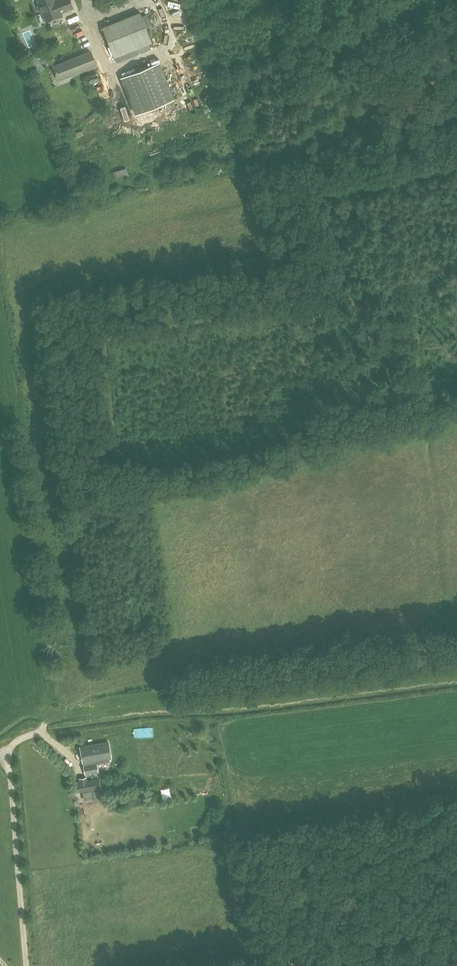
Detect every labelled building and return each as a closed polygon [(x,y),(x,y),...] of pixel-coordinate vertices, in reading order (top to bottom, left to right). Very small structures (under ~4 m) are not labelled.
[(39,4),(37,5),(40,13),(43,12),(46,21),(61,15),(60,12),(73,7),(70,0),(38,0),(39,4)] [(102,27),(114,55),(151,40),(139,12),(102,27)] [(189,13),(175,19),(182,37),(197,31),(189,13)] [(85,32),(79,34),(81,40),(87,38),(85,32)] [(42,55),(54,49),(46,34),(34,40),(42,55)] [(53,66),(59,79),(96,64),(91,51),(53,66)] [(27,62),(32,68),(39,62),(34,57),(27,62)] [(122,76),(137,113),(174,98),(159,61),(122,76)] [(81,747),(83,761),(112,756),(109,742),(81,747)] [(75,782),(78,799),(102,795),(100,778),(87,780),(87,776),(80,777),(81,781),(75,782)]
